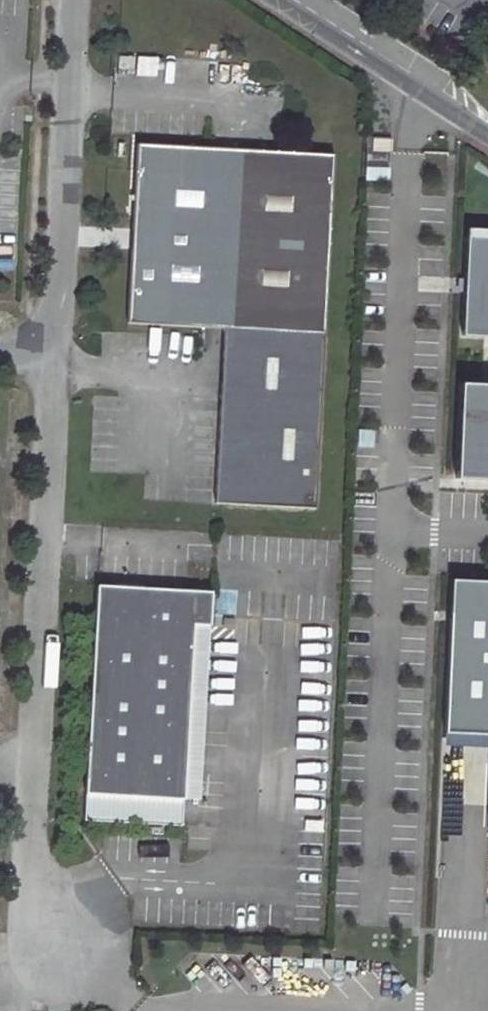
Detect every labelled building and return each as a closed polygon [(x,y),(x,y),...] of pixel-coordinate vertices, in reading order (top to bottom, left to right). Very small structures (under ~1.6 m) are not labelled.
[(126,142),(117,142),(117,156),(125,157),(126,142)] [(224,329),(225,329),(325,334),(332,153),(255,149),(255,158),(237,157),(237,149),(230,148),(230,157),(212,156),(212,148),(134,144),(134,152),(132,217),(128,325),(206,328),(206,321),(224,322),(224,329)] [(230,148),(212,148),(212,156),(230,157),(230,148)] [(237,157),(255,158),(255,149),(237,149),(237,157)] [(469,230),(465,337),(487,338),(487,230),(469,230)] [(224,322),(206,321),(206,328),(224,329),(224,322)] [(325,334),(225,329),(216,504),(318,509),(325,334)] [(460,480),(487,481),(487,388),(464,387),(460,480)] [(451,579),(443,732),(487,735),(487,581),(451,579)] [(210,594),(96,588),(84,823),(183,828),(193,627),(209,628),(210,594)]
